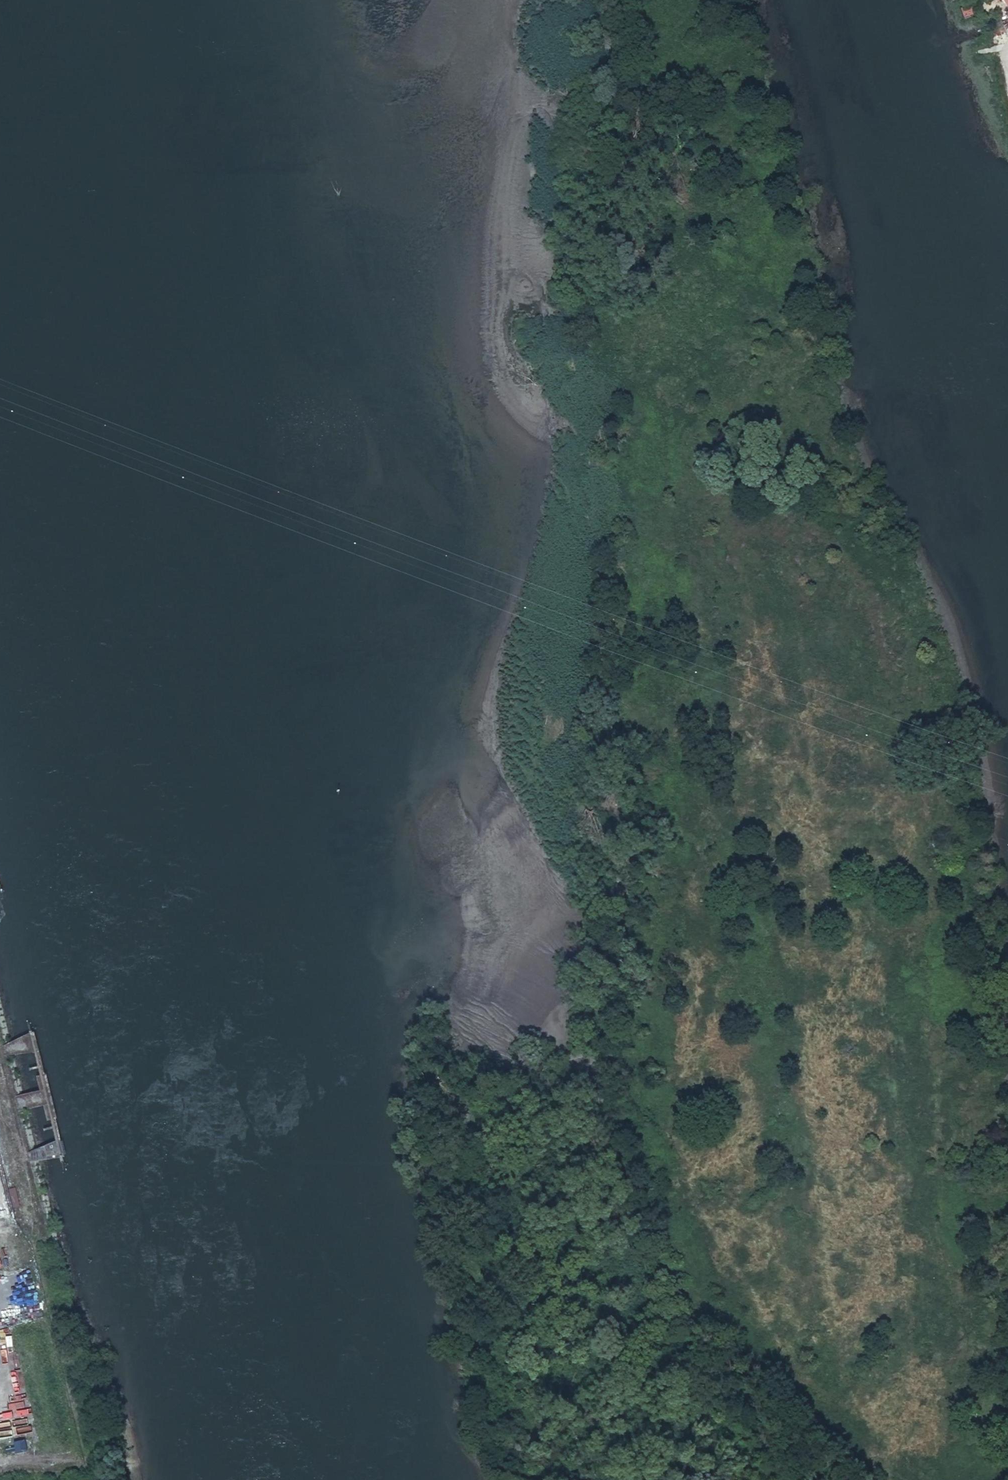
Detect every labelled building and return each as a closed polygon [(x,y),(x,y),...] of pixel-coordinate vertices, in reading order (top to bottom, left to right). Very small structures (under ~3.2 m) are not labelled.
[(15,1444),(17,1454),(26,1452),(24,1441),(15,1444)]
